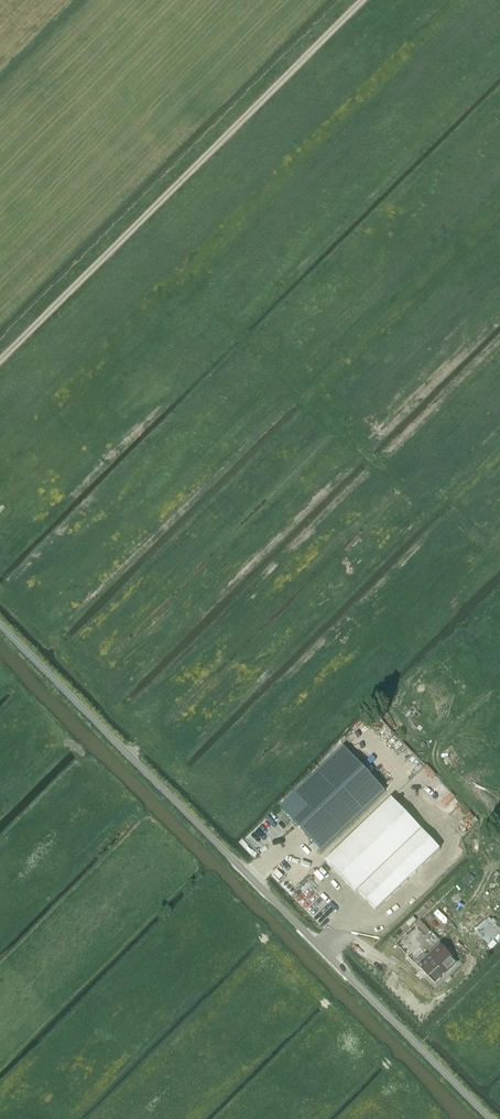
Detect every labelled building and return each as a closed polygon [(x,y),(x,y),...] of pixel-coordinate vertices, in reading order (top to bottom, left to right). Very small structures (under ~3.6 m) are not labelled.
[(385,792),(344,748),(292,797),(280,809),(322,853),(336,839),(385,792)] [(376,911),(398,890),(440,850),(392,799),(326,862),(356,894),(358,892),(376,911)] [(447,973),(456,964),(440,947),(429,958),(426,955),(424,955),(415,963),(435,984),(440,979),(441,979),(441,978),(440,976),(444,973),(445,974),(447,973)]
